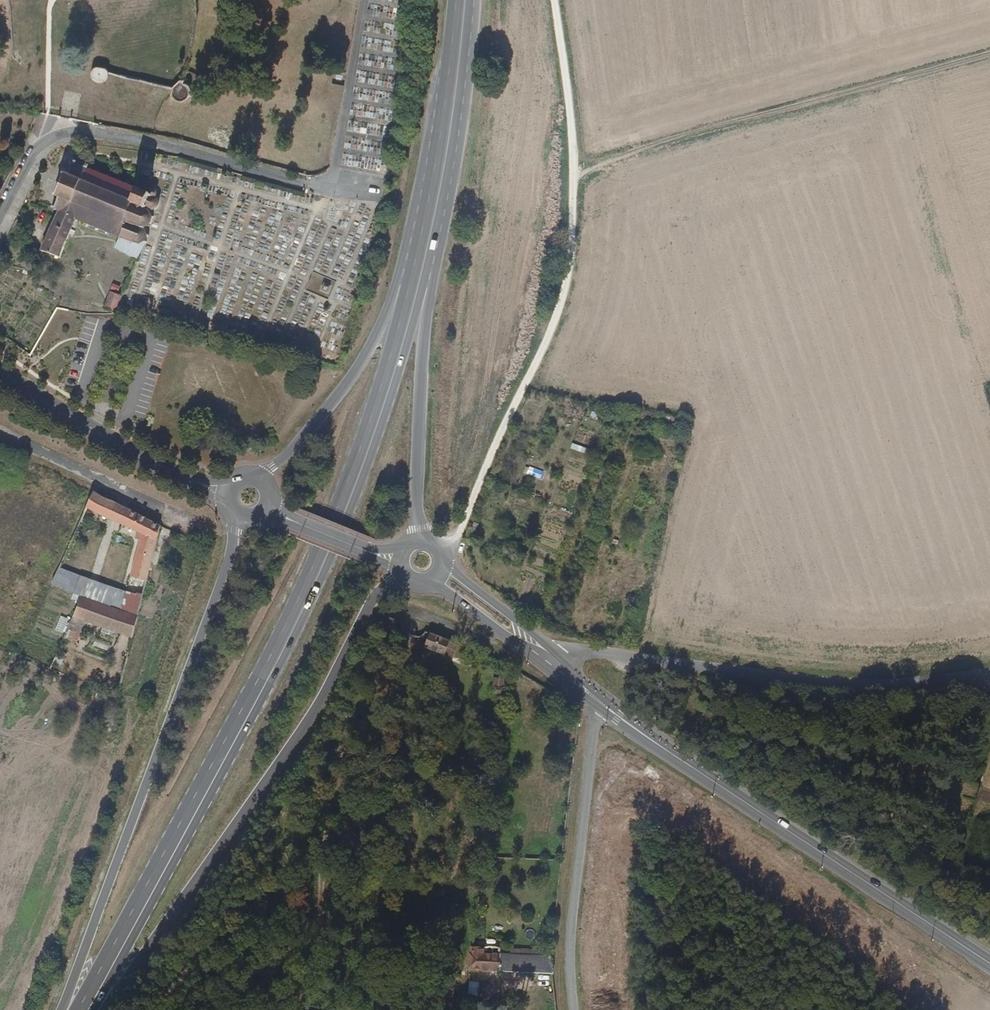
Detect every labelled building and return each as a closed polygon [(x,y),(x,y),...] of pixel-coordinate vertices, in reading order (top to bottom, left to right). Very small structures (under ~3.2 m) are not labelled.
[(95,80),(97,82),(100,83),(103,83),(105,82),(108,81),(109,79),(110,76),(110,73),(109,71),(108,69),(106,67),(103,67),(100,66),(97,67),(95,69),(94,71),(93,74),(93,77),(95,80)] [(173,90),(172,93),(173,96),(175,99),(177,101),(180,103),(184,103),(187,102),(189,100),(191,97),(192,94),(192,91),(191,88),(189,86),(187,84),(183,80),(180,82),(177,85),(174,87),(173,90)] [(140,188),(137,187),(136,188),(131,186),(132,184),(128,183),(127,185),(121,182),(122,181),(119,179),(118,181),(112,178),(112,176),(109,175),(108,177),(102,174),(102,172),(99,171),(98,172),(89,169),(90,167),(87,166),(86,167),(78,164),(78,162),(75,161),(74,163),(72,162),(71,164),(73,165),(69,174),(67,174),(67,172),(66,171),(65,173),(63,172),(62,174),(64,175),(59,186),(56,195),(54,194),(53,196),(55,197),(54,199),(56,199),(57,198),(59,198),(57,203),(56,206),(53,205),(52,207),(54,209),(54,210),(56,211),(57,210),(59,210),(77,218),(76,219),(79,220),(78,222),(81,224),(82,222),(86,223),(86,226),(89,227),(90,225),(94,227),(94,229),(97,230),(98,228),(103,231),(103,233),(106,234),(107,233),(115,236),(115,238),(117,239),(118,237),(119,238),(114,248),(136,261),(143,245),(144,246),(145,244),(144,243),(147,233),(145,229),(147,228),(148,229),(150,228),(149,226),(151,223),(152,218),(154,217),(153,215),(151,216),(150,213),(153,212),(156,211),(158,209),(160,202),(163,201),(161,199),(160,200),(158,197),(158,194),(157,192),(154,191),(151,192),(150,194),(139,190),(140,188)] [(77,218),(59,210),(41,250),(60,258),(64,247),(76,219),(77,218)] [(26,269),(33,272),(38,259),(32,256),(26,269)] [(122,297),(129,281),(123,278),(115,294),(122,297)] [(321,290),(327,293),(330,287),(324,284),(321,290)] [(103,309),(115,314),(122,297),(115,294),(110,292),(103,309)] [(152,557),(160,527),(94,493),(86,508),(87,509),(81,522),(100,531),(107,517),(142,535),(131,577),(146,581),(150,567),(152,557)] [(158,558),(152,557),(150,567),(155,569),(158,558)] [(51,584),(74,594),(80,577),(59,569),(51,584)] [(74,594),(82,597),(121,611),(126,593),(80,577),(74,594)] [(126,593),(121,611),(137,617),(146,581),(131,577),(130,577),(126,593)] [(82,597),(74,618),(131,638),(134,628),(136,617),(137,617),(121,611),(82,597)] [(61,614),(55,629),(63,632),(68,617),(61,614)] [(136,617),(134,628),(140,629),(143,619),(136,617)] [(460,646),(433,635),(428,649),(444,655),(443,658),(454,662),(460,646)] [(61,664),(63,655),(56,653),(54,662),(61,664)] [(506,661),(504,662),(503,664),(503,666),(504,668),(505,670),(506,672),(509,672),(511,672),(513,672),(515,670),(516,668),(516,666),(516,664),(515,663),(514,661),(512,660),(510,660),(508,660),(506,661)] [(535,880),(538,872),(529,869),(526,877),(535,880)] [(556,975),(556,966),(527,964),(528,956),(501,954),(500,962),(486,961),(487,951),(474,951),(473,971),(556,975)] [(556,966),(556,958),(528,956),(527,964),(556,966)] [(483,977),(472,977),(467,1006),(481,1008),(483,977)]
